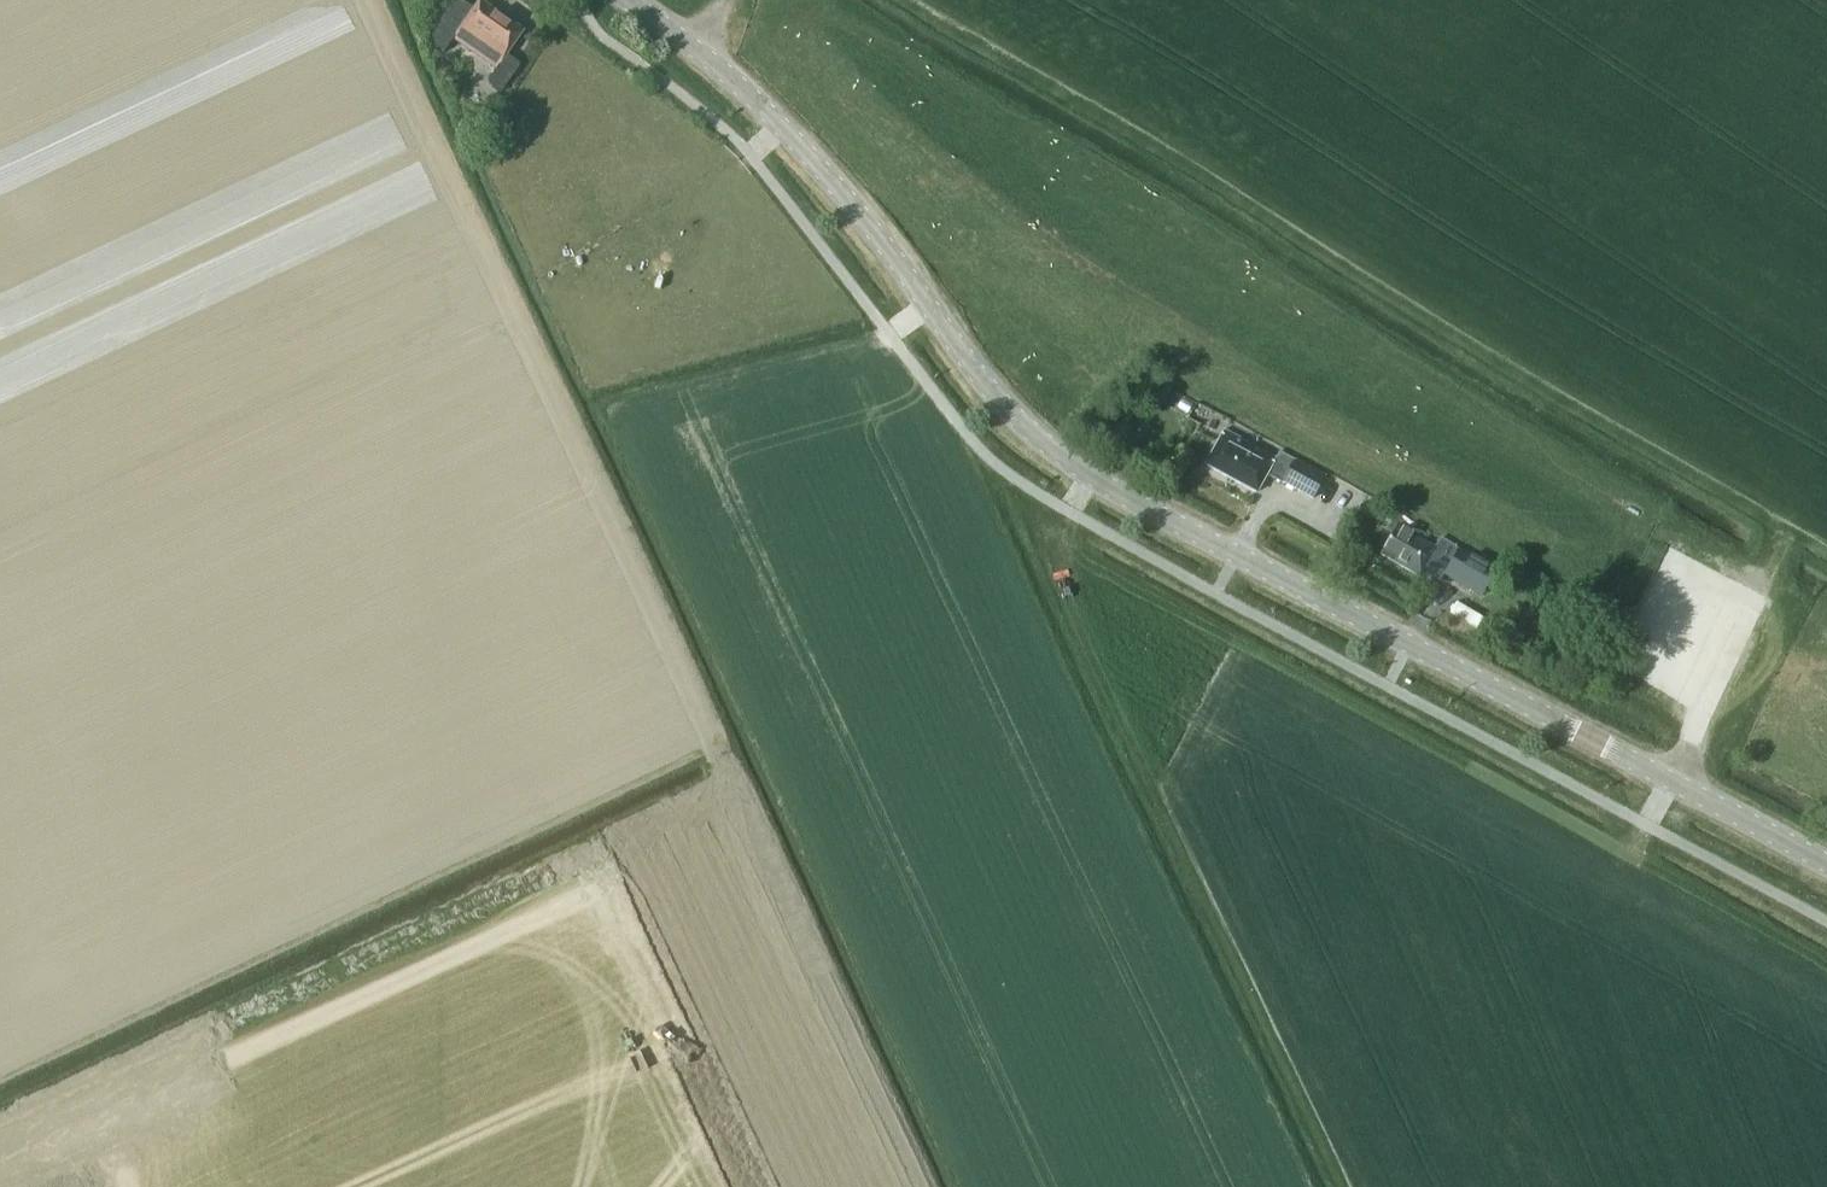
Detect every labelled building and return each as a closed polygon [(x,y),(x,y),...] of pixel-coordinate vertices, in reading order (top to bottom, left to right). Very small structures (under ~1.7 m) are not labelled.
[(503,61),(523,32),(480,2),(454,39),(494,68),(500,59),(503,61)] [(1274,458),(1271,457),(1222,431),(1204,465),(1255,492),(1264,475),(1281,484),(1282,482),(1312,498),(1324,477),(1278,452),(1274,458)] [(1438,585),(1444,573),(1468,587),(1483,562),(1458,548),(1458,549),(1438,538),(1433,547),(1397,525),(1380,554),(1417,576),(1418,574),(1438,585)]
